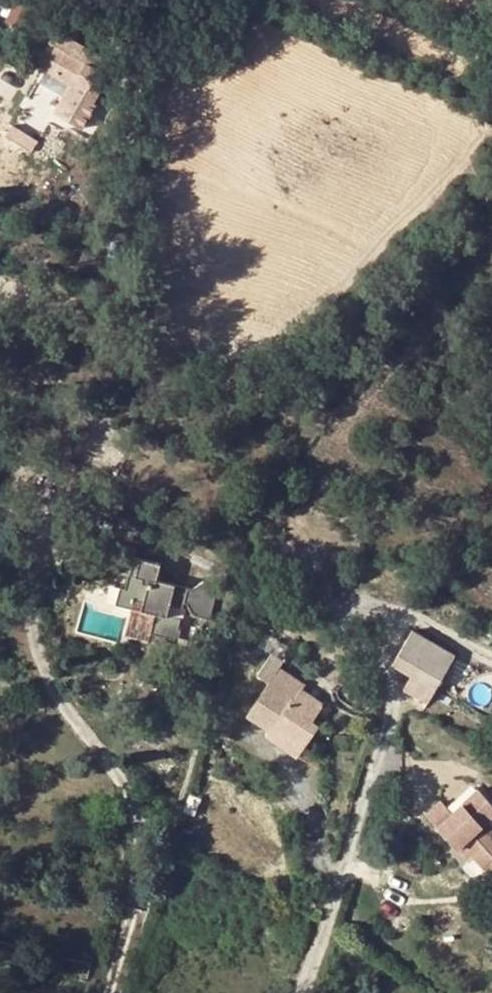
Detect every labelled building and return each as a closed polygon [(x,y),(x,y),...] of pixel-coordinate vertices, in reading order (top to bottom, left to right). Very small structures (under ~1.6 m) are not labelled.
[(63,49),(68,40),(62,37),(57,46),(63,49)] [(84,131),(98,105),(95,104),(88,100),(93,90),(91,89),(100,70),(103,72),(109,61),(100,56),(100,58),(68,40),(63,49),(57,46),(44,70),(57,78),(69,84),(53,112),(84,131)] [(128,57),(141,58),(142,52),(143,43),(129,43),(128,57)] [(57,78),(44,70),(39,77),(53,84),(57,78)] [(88,100),(95,104),(101,94),(93,90),(88,100)] [(135,549),(100,540),(93,569),(104,572),(105,570),(129,577),(126,589),(120,588),(117,602),(133,608),(156,612),(152,631),(167,636),(166,640),(179,643),(182,630),(178,629),(181,618),(171,616),(173,605),(183,608),(187,589),(156,580),(160,564),(135,557),(135,549)] [(104,572),(93,569),(90,578),(103,582),(104,572)] [(156,612),(133,608),(127,635),(149,641),(152,631),(156,612)] [(404,690),(428,704),(455,656),(412,631),(392,666),(412,677),(404,690)] [(257,664),(251,655),(246,658),(251,667),(257,664)] [(296,697),(302,688),(304,684),(279,668),(270,680),(296,697)] [(274,725),(306,747),(321,725),(314,721),(326,704),(302,688),(296,697),(270,680),(247,715),(270,731),(274,725)] [(274,725),(270,731),(267,736),(298,757),(306,747),(274,725)] [(200,799),(191,796),(184,811),(194,814),(200,799)] [(455,828),(466,841),(490,820),(479,807),(455,828)] [(466,841),(490,871),(491,870),(491,822),(490,820),(466,841)]
